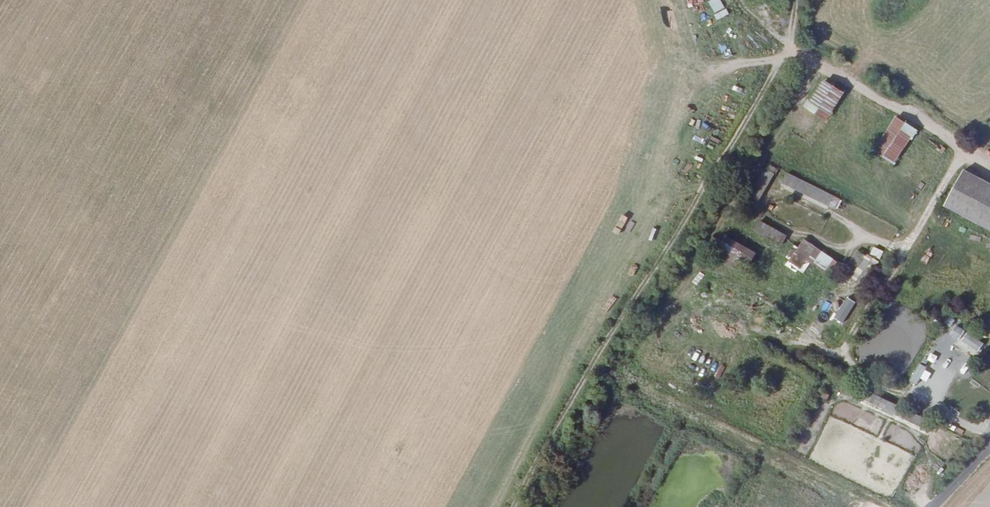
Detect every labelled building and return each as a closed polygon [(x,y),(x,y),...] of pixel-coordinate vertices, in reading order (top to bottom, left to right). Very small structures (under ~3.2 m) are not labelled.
[(716,20),(727,15),(720,0),(710,0),(707,1),(716,20)] [(802,108),(823,122),(843,94),(822,79),(802,108)] [(872,154),(895,166),(915,128),(892,116),(872,154)] [(774,174),(767,171),(744,215),(752,219),(774,174)] [(944,207),(989,231),(989,186),(962,172),(944,207)] [(789,175),(785,183),(830,205),(834,197),(789,175)] [(632,210),(626,218),(635,224),(641,216),(632,210)] [(763,224),(758,232),(786,247),(789,240),(790,239),(763,224)] [(730,238),(717,259),(746,278),(760,257),(730,238)] [(836,261),(801,241),(792,256),(828,277),(836,261)] [(830,288),(822,302),(828,306),(836,292),(830,288)] [(976,358),(984,345),(976,340),(968,353),(976,358)] [(908,382),(916,386),(919,379),(926,382),(931,372),(917,365),(908,382)]
